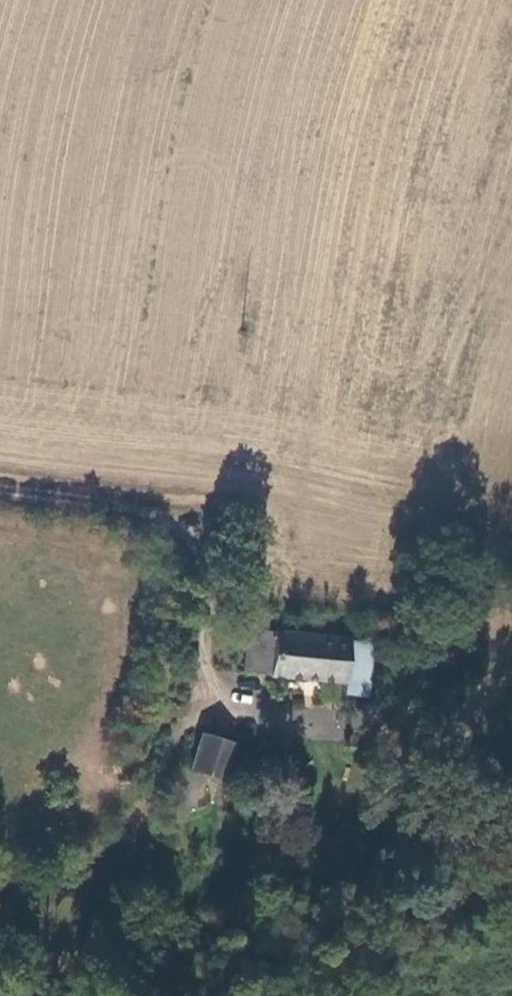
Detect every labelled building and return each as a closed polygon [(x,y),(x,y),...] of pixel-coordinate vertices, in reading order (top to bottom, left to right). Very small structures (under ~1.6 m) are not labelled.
[(353,677),(356,633),(255,624),(252,669),(353,677)] [(216,730),(212,741),(200,773),(229,782),(245,741),(216,730)]
